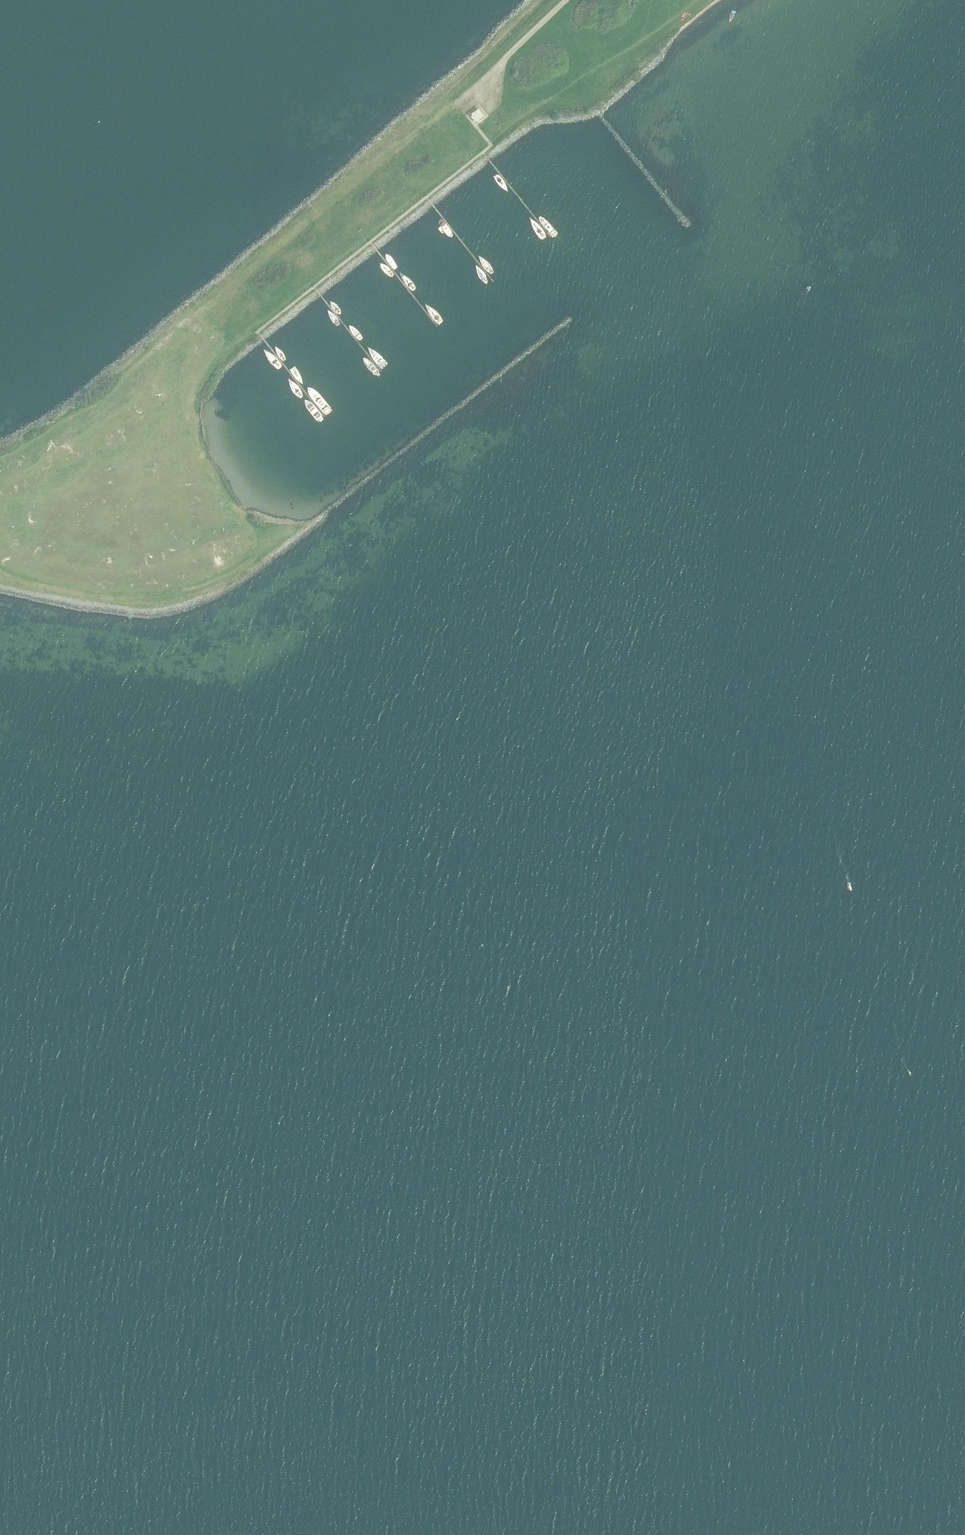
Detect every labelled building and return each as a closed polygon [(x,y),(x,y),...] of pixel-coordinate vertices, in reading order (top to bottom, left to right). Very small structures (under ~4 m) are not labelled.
[(470,114),(477,122),(485,115),(478,107),(470,114)]
